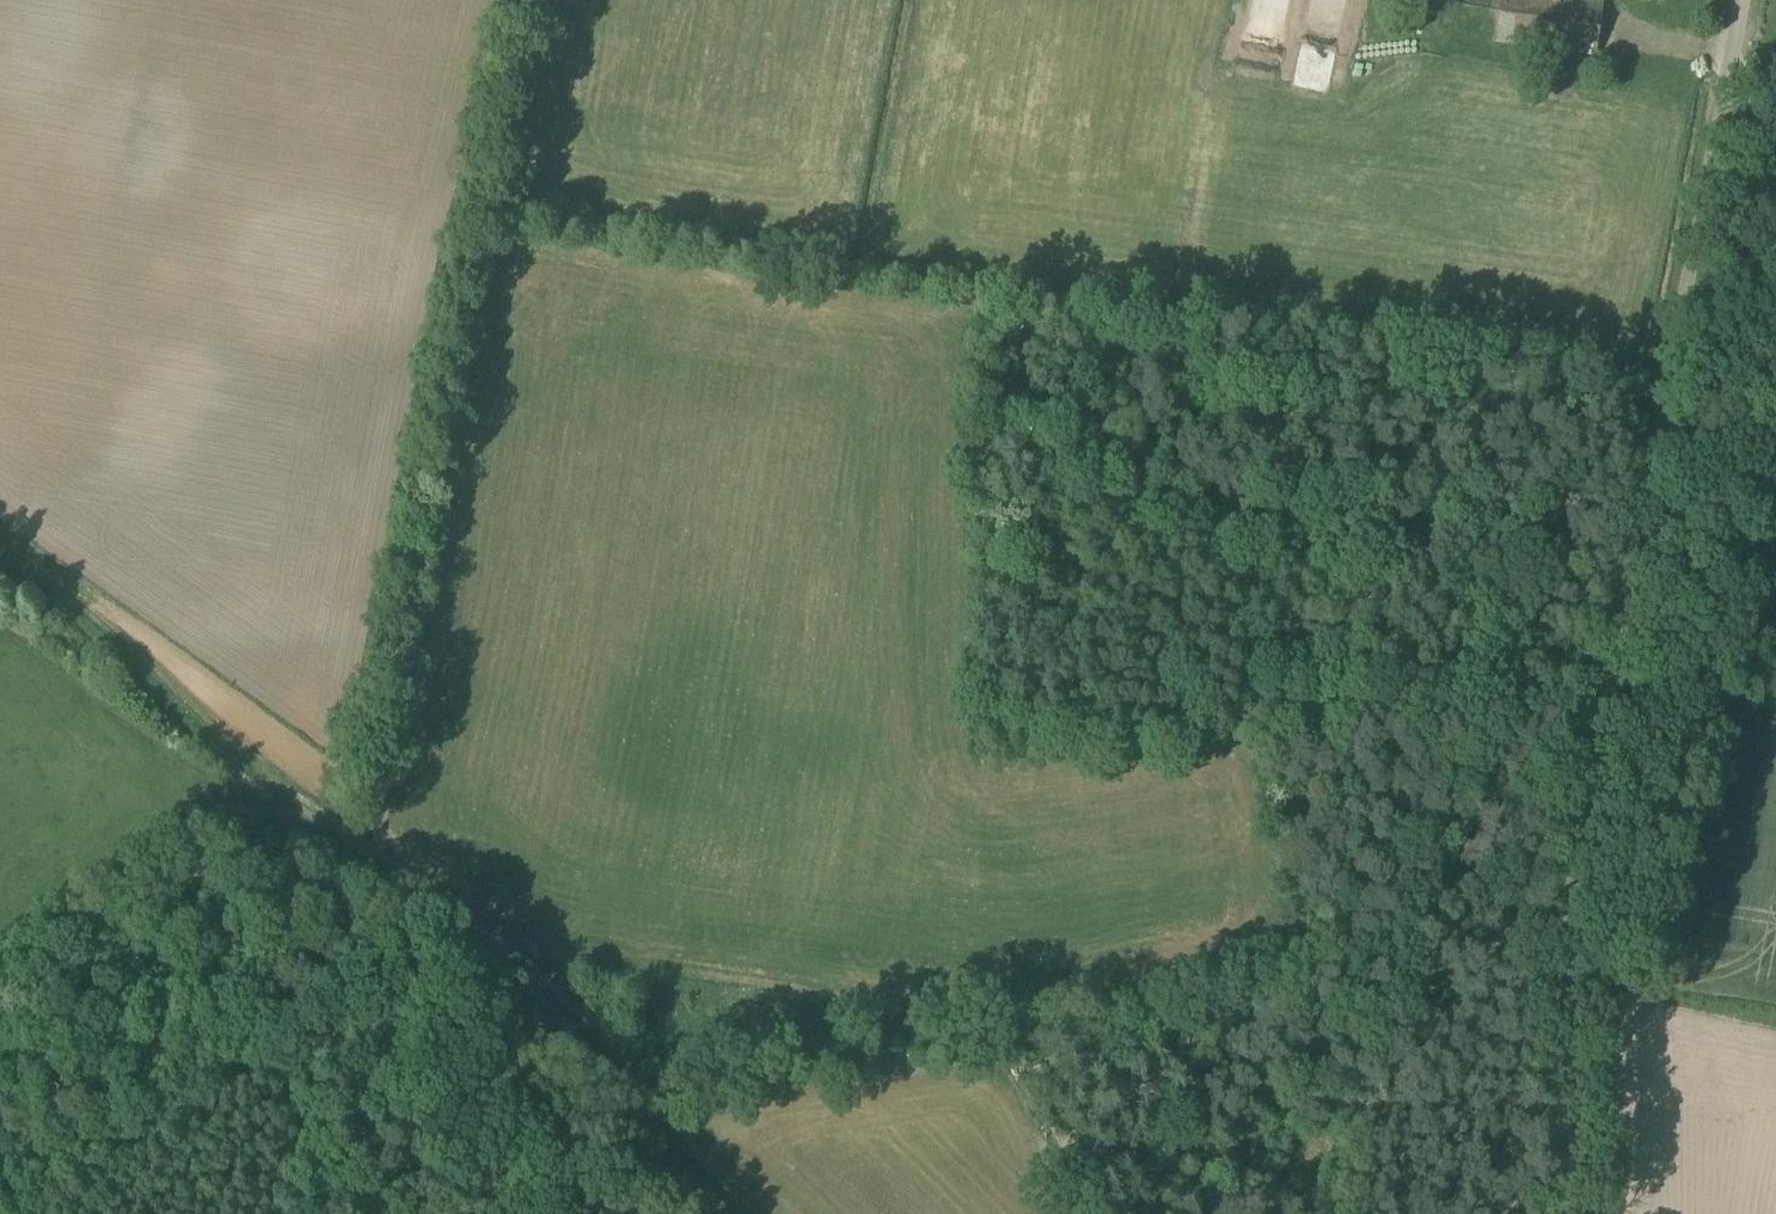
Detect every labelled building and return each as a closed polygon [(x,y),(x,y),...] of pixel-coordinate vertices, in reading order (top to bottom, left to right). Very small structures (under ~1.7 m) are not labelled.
[(1602,2),(1588,0),(1499,0),(1496,21),(1511,23),(1508,46),(1595,58),(1602,2)]
